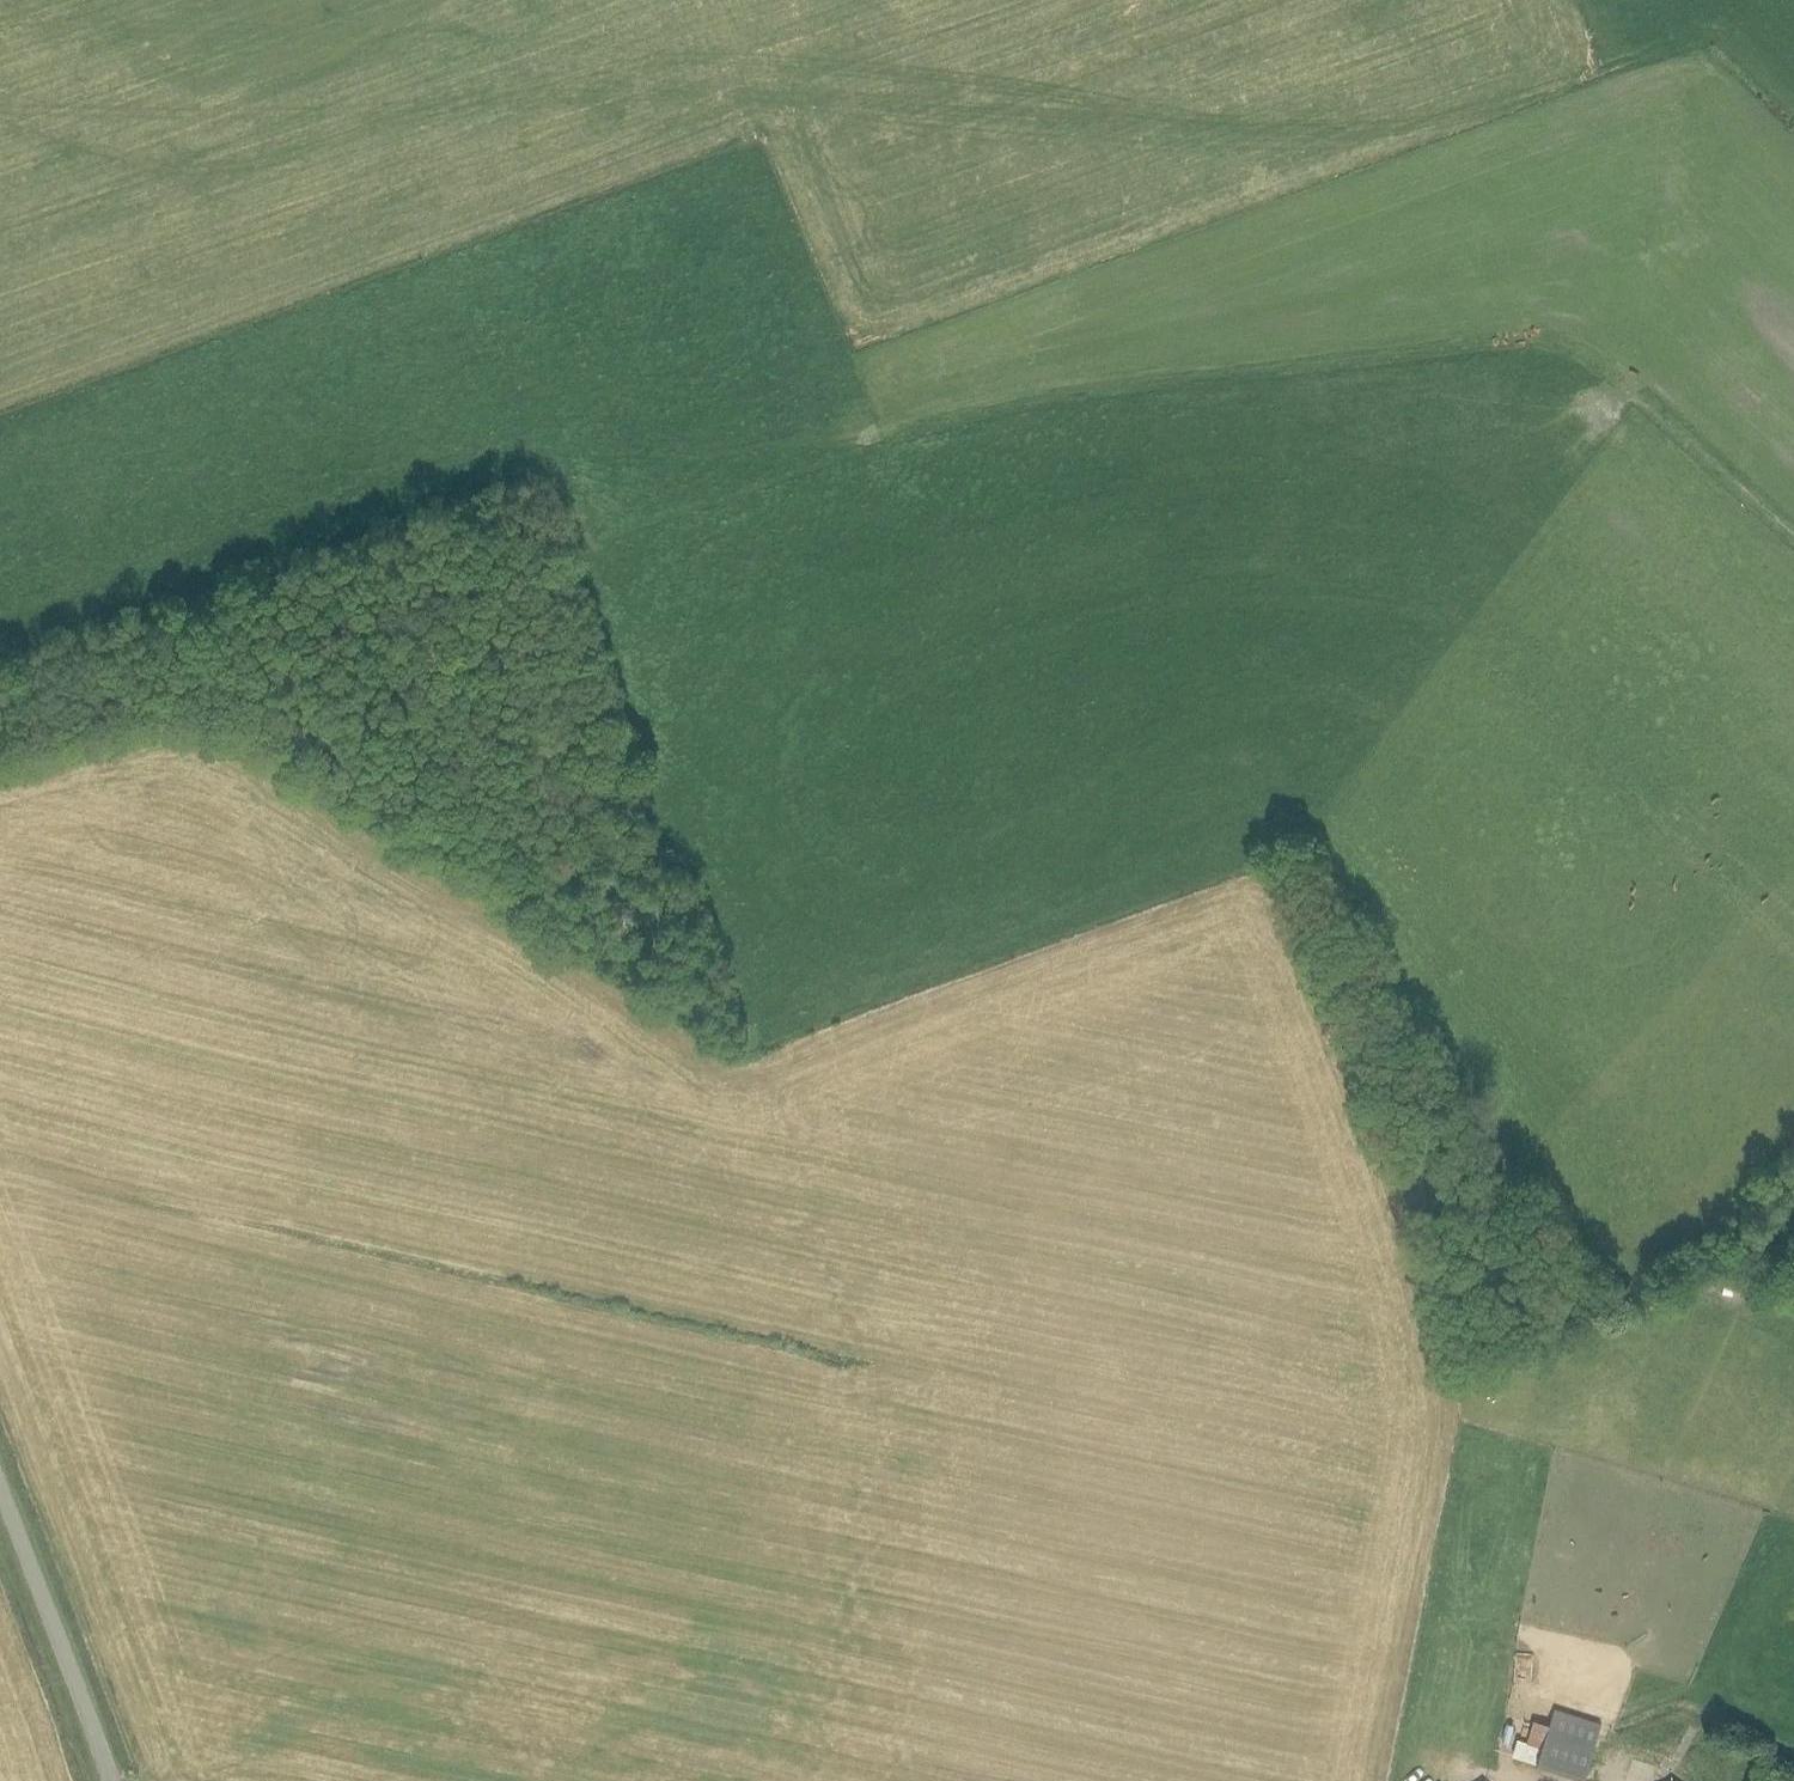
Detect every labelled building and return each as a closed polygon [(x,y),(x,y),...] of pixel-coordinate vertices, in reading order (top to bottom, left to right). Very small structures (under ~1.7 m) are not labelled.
[(1586,1779),(1602,1723),(1555,1709),(1550,1724),(1534,1720),(1522,1761),(1586,1779)]
